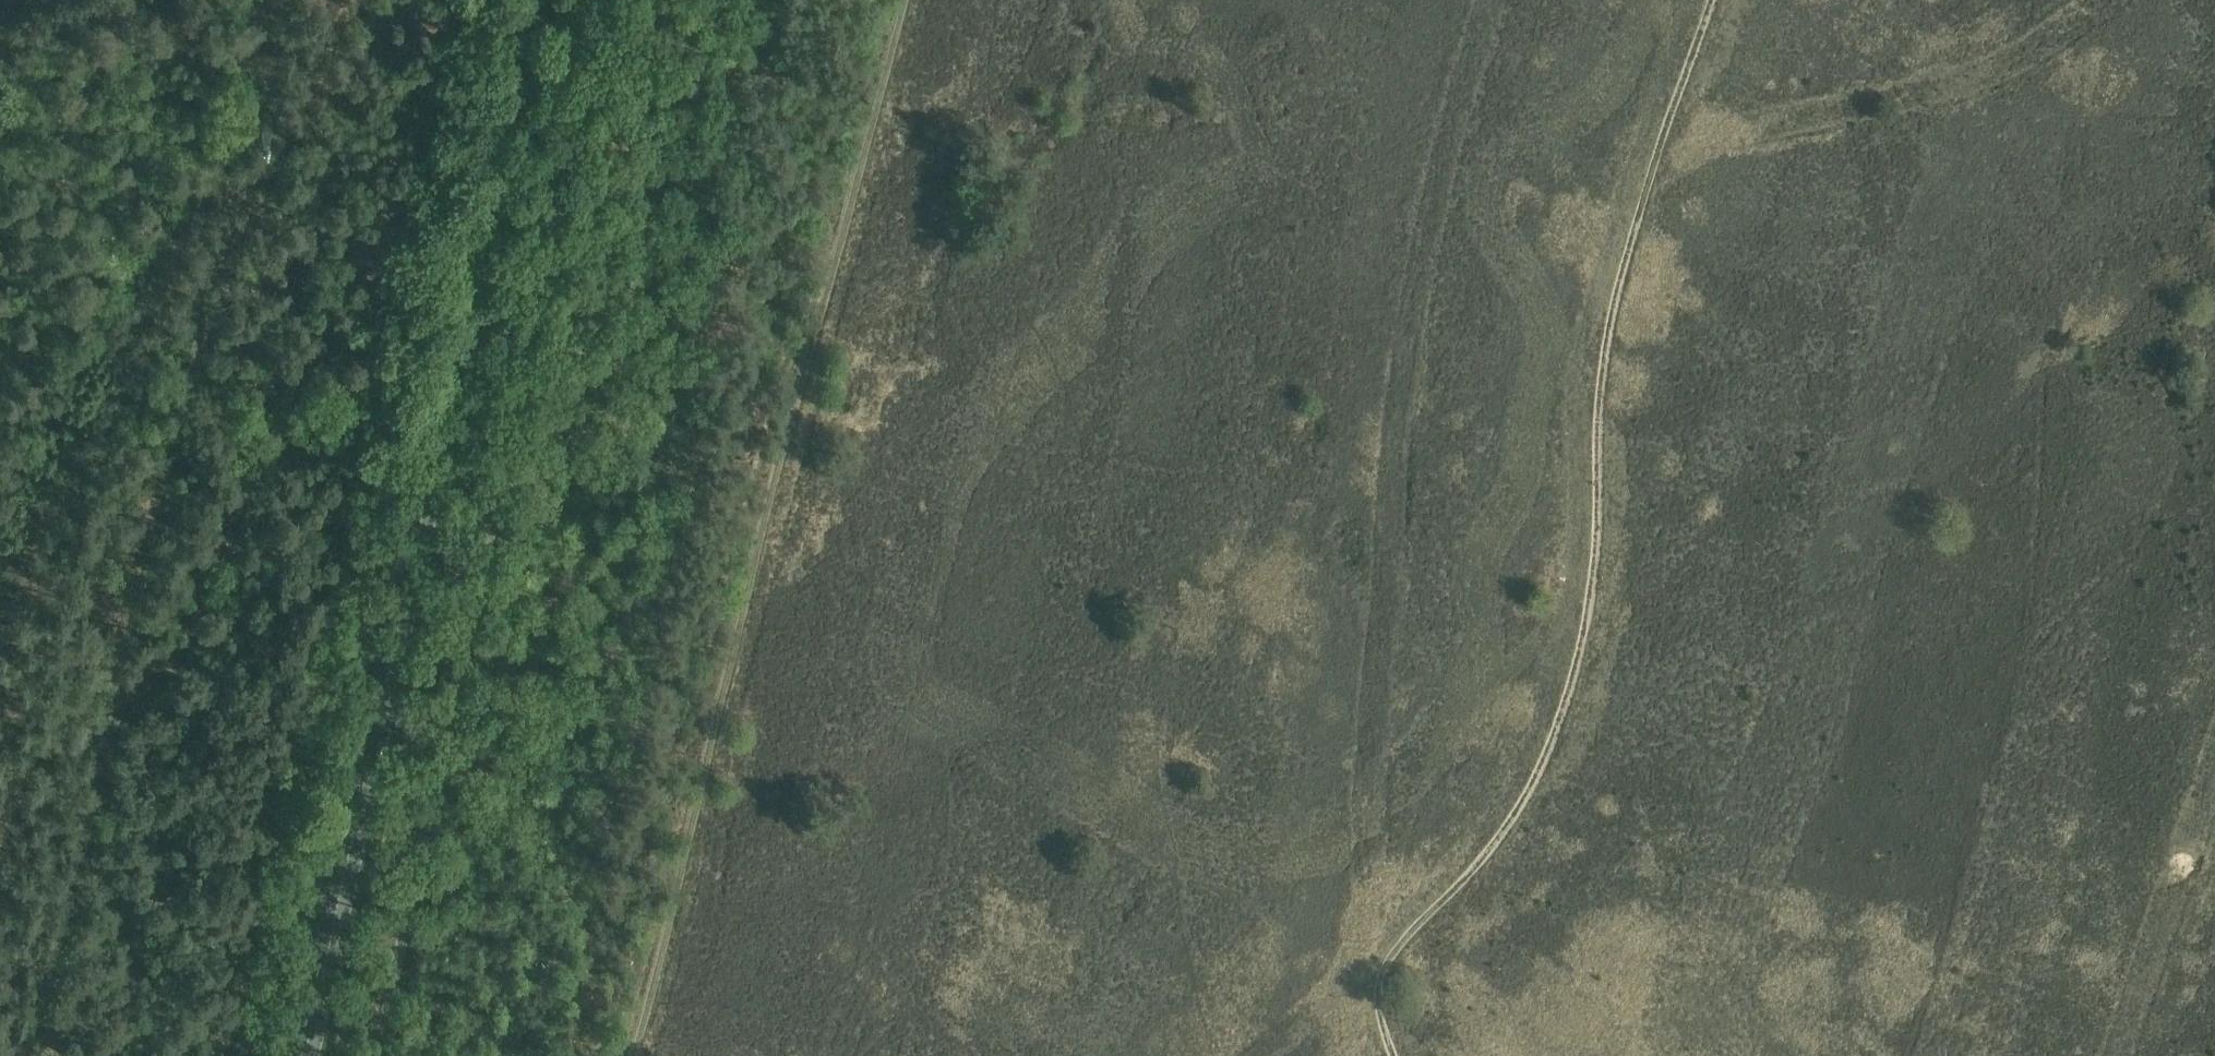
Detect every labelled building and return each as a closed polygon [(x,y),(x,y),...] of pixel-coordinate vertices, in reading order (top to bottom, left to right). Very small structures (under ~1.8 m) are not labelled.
[(289,181),(292,174),(285,171),(282,178),(289,181)]
